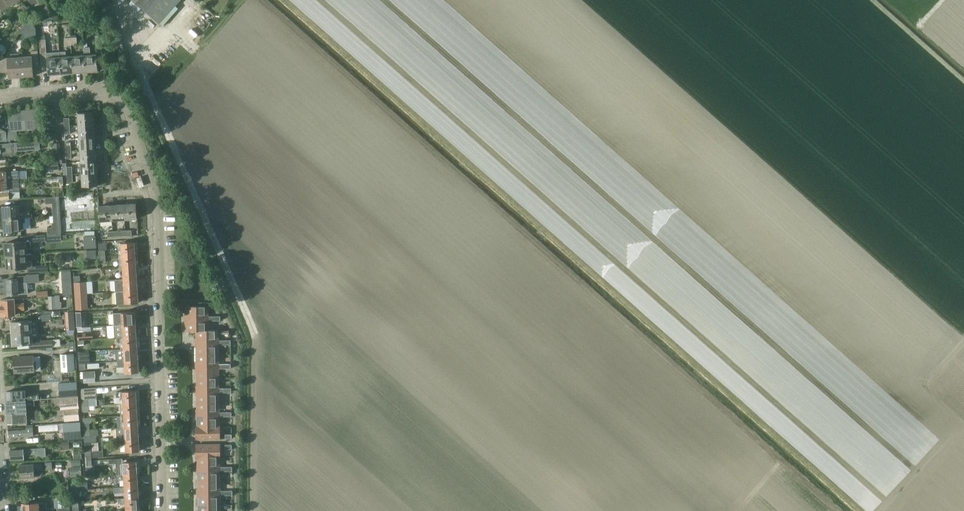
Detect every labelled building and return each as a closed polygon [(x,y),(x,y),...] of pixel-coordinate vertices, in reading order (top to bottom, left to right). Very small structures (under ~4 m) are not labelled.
[(106,7),(112,4),(110,0),(99,0),(103,9),(106,7)] [(158,23),(179,0),(133,0),(158,23)] [(48,63),(48,64),(49,74),(62,73),(60,52),(47,53),(46,39),(40,40),(42,64),(48,63)] [(85,55),(73,55),(74,72),(86,71),(85,47),(84,47),(85,55)] [(90,47),(85,47),(86,71),(99,71),(98,54),(91,54),(90,47)] [(32,56),(20,57),(22,77),(34,76),(33,64),(39,63),(38,50),(31,51),(32,56)] [(66,52),(60,52),(62,73),(74,72),(73,55),(67,56),(66,52)] [(5,58),(0,68),(0,73),(9,72),(9,78),(22,77),(20,57),(5,58)] [(7,140),(11,140),(11,142),(20,141),(20,131),(38,129),(38,136),(43,135),(43,129),(42,109),(9,111),(10,114),(5,114),(5,108),(0,109),(0,141),(7,140)] [(78,112),(79,125),(94,124),(93,114),(93,111),(78,112)] [(94,124),(79,125),(79,137),(95,136),(94,124)] [(95,136),(79,137),(80,149),(96,148),(95,136)] [(5,158),(5,156),(15,155),(15,154),(16,154),(16,151),(40,149),(39,140),(20,142),(20,141),(11,142),(11,143),(0,144),(0,159),(5,158)] [(96,148),(80,149),(81,161),(97,160),(96,148)] [(45,171),(60,169),(59,160),(44,161),(45,171)] [(97,160),(81,161),(82,174),(97,172),(97,160)] [(0,171),(0,180),(20,179),(19,173),(13,173),(13,172),(7,172),(6,170),(0,171)] [(97,172),(82,174),(83,186),(98,185),(97,172)] [(0,180),(0,190),(8,190),(8,187),(14,187),(14,185),(20,184),(20,179),(0,180)] [(136,203),(123,204),(125,219),(137,218),(136,203)] [(3,206),(4,218),(25,217),(25,212),(23,212),(22,204),(3,206)] [(123,204),(111,205),(113,220),(125,219),(123,204)] [(99,206),(100,221),(100,224),(106,224),(106,221),(113,220),(111,205),(99,206)] [(25,217),(4,218),(4,231),(24,229),(23,222),(25,222),(25,217)] [(46,241),(46,240),(63,239),(62,233),(46,234),(26,236),(26,241),(6,242),(6,249),(5,250),(5,254),(7,255),(27,254),(26,247),(32,247),(31,242),(46,241)] [(95,236),(84,236),(85,248),(96,248),(95,236)] [(121,242),(121,254),(136,254),(135,241),(121,242)] [(95,250),(87,250),(88,258),(96,258),(95,250)] [(27,254),(7,255),(7,256),(5,257),(5,262),(7,263),(8,269),(28,267),(28,273),(48,271),(48,265),(33,266),(33,261),(27,261),(27,254)] [(136,254),(121,254),(122,266),(137,266),(136,254)] [(137,266),(122,266),(123,278),(137,278),(137,266)] [(28,282),(38,282),(41,282),(41,275),(38,276),(38,275),(27,276),(27,275),(17,276),(17,279),(7,280),(8,294),(29,293),(28,282)] [(137,278),(115,279),(115,291),(138,290),(137,278)] [(74,282),(75,294),(88,293),(87,281),(81,282),(74,282)] [(138,290),(115,291),(116,303),(139,302),(138,290)] [(88,293),(75,294),(76,309),(89,309),(88,293)] [(55,296),(48,296),(49,309),(62,308),(62,302),(60,302),(60,295),(55,295),(55,296)] [(16,310),(25,310),(25,304),(15,304),(15,299),(1,300),(1,315),(16,315),(16,310)] [(186,314),(185,314),(185,319),(220,318),(220,316),(209,316),(209,306),(186,306),(186,314)] [(122,324),(136,323),(135,311),(113,312),(114,325),(122,324)] [(87,312),(76,312),(77,326),(87,326),(87,312)] [(220,318),(185,319),(185,324),(186,324),(186,331),(196,331),(209,330),(209,320),(220,320),(220,318)] [(12,321),(13,333),(37,331),(37,326),(32,327),(32,320),(12,321)] [(136,323),(122,324),(114,325),(115,337),(117,337),(123,336),(137,335),(136,323)] [(219,330),(209,330),(196,331),(196,337),(195,337),(195,343),(231,342),(231,340),(219,340),(219,330)] [(37,331),(13,333),(14,344),(31,343),(31,348),(62,346),(61,339),(39,340),(39,341),(34,342),(33,336),(38,336),(37,331)] [(88,335),(84,335),(84,333),(78,333),(78,346),(85,345),(84,339),(88,339),(88,335)] [(137,335),(123,336),(117,337),(117,343),(123,342),(123,348),(138,347),(137,335)] [(231,342),(195,343),(195,347),(196,347),(196,355),(219,354),(219,344),(231,344),(231,342)] [(138,347),(123,348),(117,349),(117,354),(124,354),(124,360),(138,359),(138,347)] [(62,372),(75,371),(74,353),(61,354),(62,372)] [(219,354),(196,355),(196,361),(195,361),(195,367),(231,366),(231,364),(219,364),(219,354)] [(34,357),(14,358),(15,372),(35,371),(41,370),(40,356),(34,357)] [(138,359),(124,360),(118,361),(119,367),(125,366),(125,373),(139,372),(138,359)] [(231,366),(195,367),(195,371),(196,371),(196,379),(219,379),(219,368),(231,368),(231,366)] [(219,379),(196,379),(197,385),(195,385),(196,391),(231,390),(231,388),(220,388),(219,379)] [(61,397),(78,396),(77,381),(59,382),(60,397),(61,397)] [(96,387),(81,388),(82,405),(82,410),(89,410),(96,409),(96,405),(97,405),(97,394),(96,387)] [(122,390),(122,391),(116,391),(117,397),(123,397),(123,403),(137,402),(136,389),(122,390)] [(26,390),(7,391),(7,401),(26,400),(35,400),(39,399),(39,392),(26,393),(26,390)] [(231,390),(196,391),(196,395),(197,395),(197,403),(220,403),(220,392),(231,392),(231,390)] [(79,408),(78,396),(61,397),(61,409),(68,409),(78,408),(79,408)] [(26,400),(7,401),(8,412),(8,413),(18,412),(18,414),(27,413),(27,411),(27,410),(27,406),(35,406),(35,400),(26,400)] [(137,402),(123,403),(124,415),(138,414),(137,402)] [(220,403),(197,403),(197,409),(196,409),(196,415),(232,415),(232,412),(220,412),(220,403)] [(78,408),(68,409),(68,415),(69,415),(69,421),(79,420),(79,414),(78,408)] [(18,412),(8,413),(9,422),(28,421),(28,419),(32,418),(32,417),(37,417),(37,421),(41,421),(41,413),(37,413),(37,411),(27,411),(27,413),(18,414),(18,412)] [(138,414),(124,415),(124,427),(139,426),(138,414)] [(232,415),(196,415),(196,419),(197,419),(197,425),(196,425),(196,427),(220,427),(220,416),(232,416),(232,415)] [(49,422),(48,432),(61,432),(61,422),(49,422)] [(80,422),(64,423),(65,440),(81,439),(82,439),(81,422),(80,422)] [(139,426),(124,427),(125,439),(139,438),(139,426)] [(22,427),(9,428),(9,437),(23,436),(33,435),(33,427),(22,427)] [(220,427),(196,427),(196,439),(220,439),(220,427)] [(139,438),(125,439),(121,440),(121,444),(125,444),(126,451),(140,450),(139,438)] [(196,444),(196,457),(221,456),(221,444),(196,444)] [(85,447),(86,460),(92,459),(92,457),(104,457),(103,450),(92,451),(91,446),(85,446),(85,447)] [(45,447),(10,450),(11,459),(25,458),(24,455),(38,454),(38,457),(46,456),(45,447)] [(221,456),(196,457),(196,458),(197,458),(198,469),(232,468),(232,466),(220,466),(219,458),(221,458),(221,456)] [(123,462),(123,474),(138,473),(137,461),(123,462)] [(34,470),(43,469),(42,464),(20,465),(20,477),(35,476),(34,470)] [(81,466),(71,467),(71,476),(82,476),(81,466)] [(232,468),(198,469),(198,481),(220,480),(220,471),(232,471),(232,468)] [(138,473),(123,474),(124,474),(119,475),(119,480),(124,479),(124,486),(138,485),(138,473)] [(220,480),(198,481),(198,488),(197,488),(197,493),(233,492),(233,490),(220,491),(220,480)] [(138,485),(124,486),(119,486),(119,492),(125,491),(125,498),(139,497),(138,485)] [(233,492),(197,493),(197,498),(198,498),(198,505),(220,504),(220,495),(233,495),(233,492)] [(58,508),(69,507),(68,497),(58,497),(58,508)] [(139,497),(125,498),(120,498),(121,504),(126,503),(126,510),(140,509),(139,497)] [(38,502),(22,503),(22,510),(38,510),(41,510),(47,510),(46,502),(38,502)]
